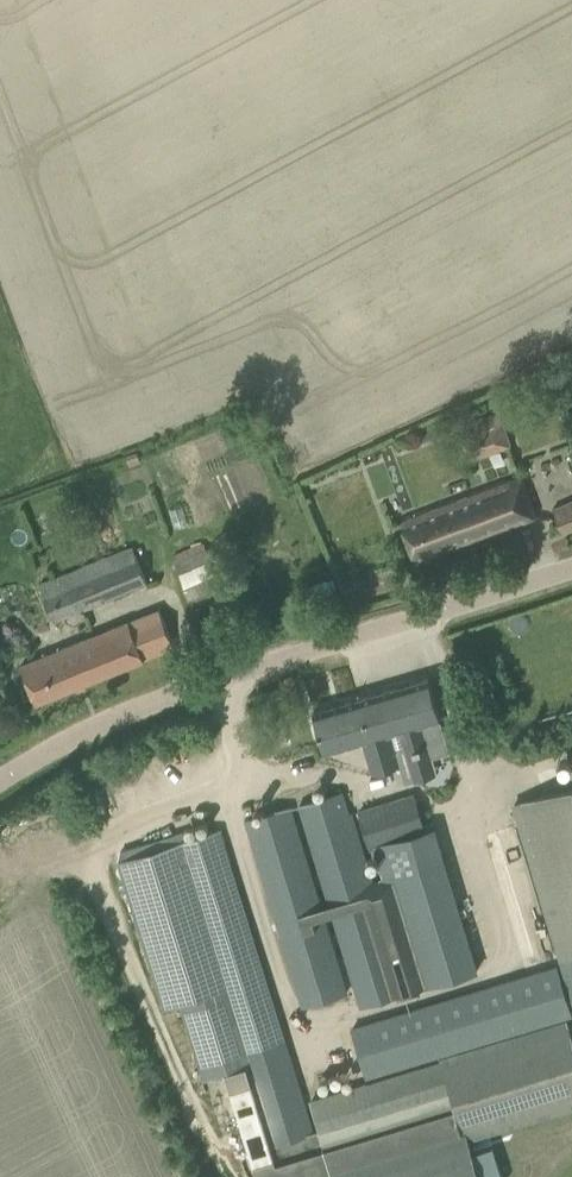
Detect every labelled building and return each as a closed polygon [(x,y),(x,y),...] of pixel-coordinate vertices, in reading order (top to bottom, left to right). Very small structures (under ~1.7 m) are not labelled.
[(476,428),(456,435),(466,461),(511,445),(499,411),(473,420),(476,428)] [(521,474),(400,518),(416,559),(536,514),(521,474)] [(562,531),(571,527),(571,499),(552,508),(562,531)] [(172,554),(194,606),(225,593),(203,541),(172,554)] [(131,545),(39,582),(55,620),(146,582),(131,545)] [(21,664),(27,680),(36,702),(174,647),(158,607),(21,664)] [(401,764),(392,733),(441,719),(428,677),(313,710),(325,751),(363,740),(373,772),(401,764)] [(559,960),(571,1001),(571,767),(562,770),(567,786),(511,803),(559,960)] [(412,990),(378,878),(370,880),(342,791),(299,804),(361,1006),(412,990)] [(358,809),(369,847),(425,831),(414,792),(358,809)] [(247,820),(254,843),(303,1005),(347,992),(290,807),(247,820)] [(313,1131),(227,851),(220,828),(189,838),(186,831),(121,851),(119,859),(118,860),(164,1008),(181,1003),(204,1078),(225,1072),(257,1175),(278,1169),(278,1170),(327,1155),(319,1129),(313,1131)] [(378,878),(412,990),(478,969),(444,858),(378,878)] [(366,1077),(571,1014),(571,1013),(557,964),(350,1027),(366,1077)] [(566,1018),(310,1099),(319,1129),(327,1155),(278,1170),(280,1176),(503,1176),(493,1144),(490,1136),(467,1143),(466,1138),(571,1106),(571,1038),(566,1018)]
